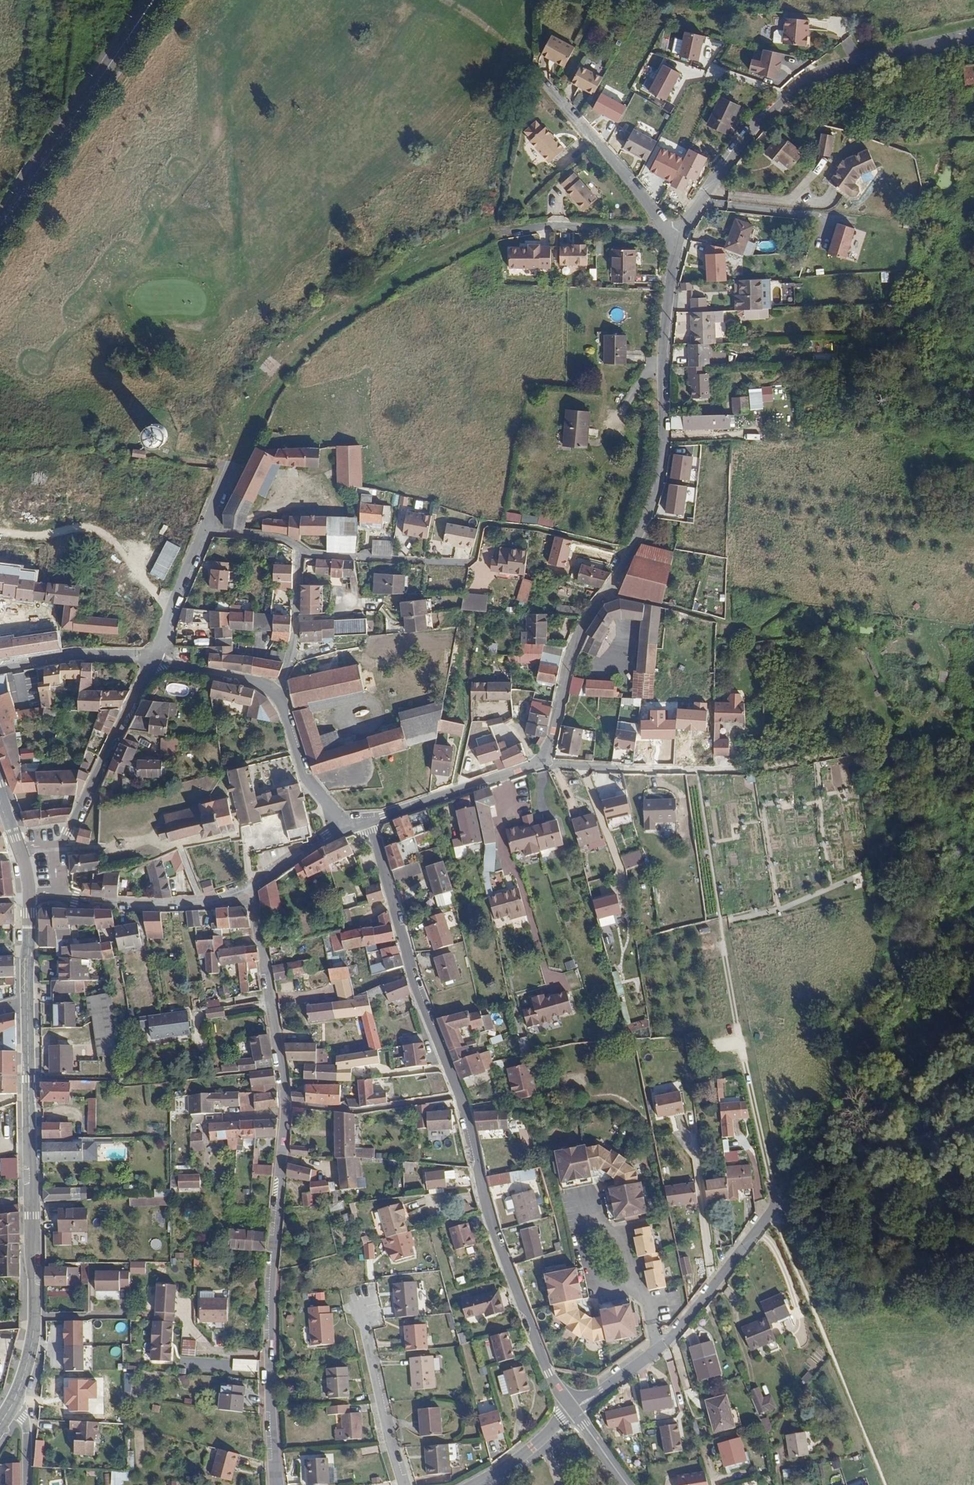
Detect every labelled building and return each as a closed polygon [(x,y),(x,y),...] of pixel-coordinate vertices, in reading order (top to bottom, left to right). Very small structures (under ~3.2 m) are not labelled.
[(809,21),(786,19),(785,31),(777,31),(774,33),(773,43),(783,44),(783,45),(807,47),(809,21)] [(548,43),(571,56),(581,36),(558,24),(548,43)] [(684,40),(676,38),(672,52),(681,54),(680,57),(699,61),(704,36),(686,32),(684,40)] [(781,62),(783,54),(764,49),(762,61),(752,59),(750,70),(759,72),(759,75),(777,79),(779,70),(780,70),(782,63),(781,62)] [(962,65),(965,89),(973,88),(973,64),(962,65)] [(680,73),(664,65),(649,92),(666,100),(680,73)] [(572,82),(594,94),(603,78),(581,66),(572,82)] [(626,107),(601,93),(592,110),(617,123),(626,107)] [(740,104),(724,96),(711,123),(727,131),(740,104)] [(525,132),(532,139),(530,141),(549,163),(565,149),(557,141),(556,142),(551,137),(553,136),(545,128),(543,129),(536,122),(525,132)] [(622,150),(646,163),(657,143),(632,130),(622,150)] [(834,136),(822,133),(818,155),(830,157),(834,136)] [(779,136),(765,153),(773,160),(775,157),(790,170),(803,154),(786,140),(785,141),(779,136)] [(846,159),(845,162),(842,160),(838,166),(840,168),(829,182),(846,194),(847,193),(851,196),(856,196),(859,191),(858,187),(854,183),(860,175),(876,168),(868,149),(846,159)] [(682,162),(661,152),(649,174),(658,179),(659,176),(664,178),(663,181),(670,185),(682,162)] [(561,184),(567,191),(566,192),(584,211),(597,199),(574,173),(561,184)] [(753,226),(736,220),(725,248),(742,255),(753,226)] [(855,229),(838,224),(829,254),(846,259),(855,229)] [(585,247),(586,244),(575,244),(575,247),(560,247),(560,265),(587,265),(587,247),(585,247)] [(727,281),(725,248),(705,244),(707,282),(727,281)] [(551,268),(551,247),(540,247),(540,245),(529,245),(529,247),(520,247),(520,249),(509,249),(509,268),(551,268)] [(612,283),(634,283),(634,275),(635,275),(635,265),(634,265),(634,251),(612,251),(612,283)] [(769,309),(768,278),(735,280),(736,310),(738,310),(744,310),(759,309),(768,309),(769,309)] [(691,283),(681,283),(682,291),(692,290),(691,283)] [(691,298),(691,312),(706,311),(706,298),(691,298)] [(744,310),(745,317),(745,318),(759,318),(759,309),(744,310)] [(768,309),(759,309),(759,318),(768,317),(768,309)] [(706,311),(691,312),(692,344),(708,343),(714,343),(714,320),(714,311),(706,311)] [(714,311),(714,320),(722,320),(722,311),(714,311)] [(604,348),(606,348),(605,364),(626,364),(626,335),(605,335),(604,348)] [(705,366),(708,366),(708,343),(692,344),(689,344),(689,367),(705,366)] [(839,345),(837,360),(845,360),(847,345),(839,345)] [(689,367),(688,367),(688,374),(692,374),(692,385),(692,398),(709,398),(708,374),(705,374),(705,366),(689,367)] [(734,414),(750,413),(748,397),(732,398),(734,414)] [(586,448),(590,412),(567,410),(564,446),(586,448)] [(729,415),(671,416),(671,429),(730,427),(729,415)] [(164,427),(162,426),(160,425),(158,424),(155,424),(153,424),(151,425),(149,427),(147,428),(146,430),(145,433),(145,435),(145,438),(146,440),(147,442),(148,444),(150,445),(152,446),(155,447),(157,447),(159,446),(162,446),(164,444),(165,443),(167,440),(168,438),(168,436),(168,433),(167,431),(166,429),(164,427)] [(361,486),(360,446),(338,447),(338,487),(357,486),(361,486)] [(262,450),(257,447),(248,466),(224,514),(247,515),(258,493),(273,463),(284,465),(286,465),(318,467),(319,448),(308,448),(262,450)] [(692,457),(674,454),(671,478),(689,480),(692,457)] [(267,498),(284,465),(273,463),(258,493),(267,498)] [(687,486),(670,484),(666,513),(683,515),(687,486)] [(368,494),(370,488),(361,486),(357,486),(357,492),(362,493),(360,521),(360,528),(382,530),(383,521),(388,521),(390,506),(371,504),(372,495),(368,494)] [(407,506),(408,498),(401,496),(401,497),(399,504),(407,506)] [(403,534),(428,538),(432,516),(407,511),(403,534)] [(508,512),(505,520),(521,525),(523,517),(508,512)] [(247,515),(224,514),(225,528),(244,529),(247,515)] [(538,515),(536,525),(552,528),(553,518),(538,515)] [(263,520),(263,531),(279,532),(289,535),(288,536),(300,542),(301,534),(328,534),(328,517),(302,517),(290,516),(290,521),(268,518),(263,520)] [(358,517),(328,517),(328,534),(328,552),(357,552),(358,539),(358,517)] [(466,546),(469,528),(447,524),(444,542),(466,546)] [(373,541),(372,556),(392,556),(394,541),(373,541)] [(54,601),(65,603),(62,628),(118,634),(119,620),(76,615),(78,604),(80,587),(56,584),(38,582),(40,547),(0,543),(0,594),(54,601)] [(642,544),(641,544),(619,591),(620,591),(621,593),(662,602),(673,552),(642,544)] [(525,574),(528,551),(500,547),(499,561),(492,560),(491,569),(498,570),(498,571),(525,574)] [(331,577),(343,577),(344,560),(316,559),(315,574),(331,575),(331,577)] [(344,560),(343,577),(350,577),(351,583),(358,583),(354,561),(344,560)] [(228,563),(214,561),(213,569),(212,569),(210,588),(227,589),(229,571),(228,571),(228,563)] [(577,580),(602,587),(612,573),(606,571),(593,567),(591,567),(581,564),(580,570),(576,568),(573,576),(578,577),(577,580)] [(281,581),(292,582),(292,566),(274,566),(274,581),(281,581)] [(374,594),(404,593),(404,587),(405,576),(405,575),(375,574),(374,594)] [(518,600),(527,602),(533,581),(524,579),(518,600)] [(302,585),(301,614),(322,613),(323,585),(302,585)] [(462,609),(487,612),(488,595),(464,593),(462,609)] [(621,618),(620,598),(605,604),(604,606),(613,619),(621,618)] [(655,672),(661,607),(620,598),(621,618),(641,620),(637,671),(655,672)] [(426,599),(401,602),(403,616),(426,613),(428,613),(426,599)] [(242,606),(234,605),(230,605),(230,612),(231,629),(253,630),(254,613),(254,611),(245,611),(245,612),(242,612),(242,606)] [(556,615),(580,616),(582,609),(557,606),(556,615)] [(613,619),(604,606),(586,633),(588,634),(581,649),(595,656),(602,642),(609,630),(607,629),(613,619)] [(193,609),(183,608),(179,621),(192,623),(193,609)] [(216,638),(232,637),(231,629),(230,612),(208,611),(208,628),(215,628),(216,638)] [(254,613),(253,630),(274,631),(274,615),(254,613)] [(426,613),(405,616),(407,632),(428,630),(426,613)] [(522,644),(546,643),(546,614),(528,614),(528,632),(523,632),(522,633),(522,644)] [(274,631),(290,632),(291,616),(274,615),(274,631)] [(333,620),(301,622),(301,641),(358,635),(367,634),(366,619),(333,620)] [(60,650),(58,635),(13,642),(12,638),(0,640),(0,659),(60,650)] [(233,646),(233,642),(232,637),(216,638),(217,646),(233,646)] [(233,646),(233,655),(244,655),(244,642),(233,642),(233,646)] [(537,678),(556,681),(564,643),(546,643),(522,644),(519,644),(520,655),(508,655),(509,661),(539,662),(537,678)] [(209,664),(209,665),(223,667),(224,654),(233,655),(233,646),(217,646),(207,646),(207,653),(210,653),(209,664)] [(244,655),(242,671),(253,673),(257,674),(261,675),(277,677),(279,676),(284,663),(286,654),(272,651),(271,660),(262,659),(258,658),(254,657),(244,655)] [(81,678),(83,663),(83,661),(70,661),(70,663),(61,664),(62,678),(74,678),(74,689),(80,689),(81,678)] [(100,710),(121,708),(130,691),(92,690),(92,663),(83,663),(81,678),(80,689),(79,709),(100,711),(100,710)] [(44,667),(45,682),(38,683),(42,708),(16,711),(18,717),(44,718),(45,709),(49,709),(46,690),(62,688),(62,678),(61,664),(44,667)] [(359,664),(288,680),(294,707),(309,703),(330,699),(365,691),(359,664)] [(631,698),(653,698),(655,672),(637,671),(634,671),(631,698)] [(584,679),(573,677),(569,693),(579,696),(584,679)] [(555,684),(556,684),(556,681),(537,678),(537,681),(538,684),(553,686),(555,684)] [(587,696),(619,698),(620,693),(616,693),(615,691),(613,691),(613,683),(605,683),(605,681),(588,680),(587,696)] [(255,690),(214,681),(211,696),(251,705),(255,690)] [(511,699),(512,690),(512,683),(472,683),(471,699),(511,699)] [(249,716),(281,722),(277,712),(268,699),(255,690),(251,705),(249,716)] [(15,730),(14,717),(18,717),(16,711),(9,691),(0,695),(0,736),(15,730)] [(729,703),(715,703),(715,721),(720,722),(745,722),(746,703),(743,703),(743,698),(741,693),(732,693),(729,698),(729,703)] [(170,704),(143,699),(136,715),(128,729),(149,733),(167,735),(170,704)] [(439,720),(441,719),(444,701),(399,713),(402,727),(407,745),(437,737),(438,730),(439,720)] [(547,726),(551,707),(541,705),(541,703),(532,702),(528,722),(547,726)] [(677,708),(676,719),(676,728),(706,730),(708,702),(694,702),(693,709),(677,708)] [(310,707),(293,711),(307,758),(308,757),(314,774),(364,759),(357,741),(341,746),(336,730),(319,736),(310,707)] [(94,727),(110,733),(121,708),(100,710),(100,711),(94,727)] [(666,719),(666,709),(650,710),(650,719),(641,720),(641,738),(676,737),(676,728),(676,719),(666,719)] [(441,719),(439,720),(438,730),(463,735),(465,724),(441,719)] [(495,759),(499,770),(527,759),(521,743),(507,749),(504,742),(506,742),(498,723),(489,726),(496,741),(476,748),(480,763),(495,759)] [(583,729),(566,726),(561,752),(579,755),(583,729)] [(407,746),(402,727),(389,731),(383,733),(366,738),(372,756),(407,746)] [(637,732),(617,729),(614,746),(635,750),(637,732)] [(0,736),(0,755),(4,767),(14,793),(39,791),(37,771),(21,771),(20,763),(15,730),(0,736)] [(537,751),(545,737),(526,733),(537,751)] [(139,744),(123,738),(121,742),(109,769),(114,771),(123,774),(126,764),(129,765),(130,765),(133,757),(137,749),(139,744)] [(177,755),(178,738),(162,738),(161,754),(177,755)] [(357,741),(364,759),(372,756),(366,738),(357,741)] [(714,740),(714,755),(729,755),(729,740),(719,740),(714,740)] [(20,747),(22,756),(34,755),(33,745),(20,747)] [(436,746),(433,772),(449,774),(452,748),(436,746)] [(137,780),(142,781),(142,776),(169,776),(170,764),(162,764),(162,761),(158,761),(158,756),(140,756),(140,757),(133,757),(130,765),(129,765),(129,774),(137,780)] [(76,794),(80,795),(91,772),(86,770),(89,763),(82,761),(79,770),(76,794)] [(304,838),(312,836),(299,783),(278,788),(279,794),(269,796),(267,790),(260,792),(261,794),(256,795),(249,765),(228,770),(241,824),(261,819),(261,818),(283,812),(288,829),(287,829),(290,841),(304,838)] [(114,771),(109,769),(105,779),(109,781),(114,771)] [(37,771),(39,791),(39,793),(76,795),(76,794),(79,770),(37,771)] [(622,776),(612,777),(615,795),(625,794),(622,776)] [(111,787),(101,787),(100,805),(124,799),(123,793),(111,793),(111,787)] [(496,805),(490,788),(474,794),(477,807),(485,845),(496,843),(493,831),(494,831),(489,807),(496,805)] [(477,807),(474,794),(455,800),(459,811),(457,811),(462,838),(452,840),(456,858),(475,855),(473,844),(482,842),(475,807),(477,807)] [(627,796),(603,802),(607,820),(610,820),(612,827),(633,822),(627,796)] [(235,829),(228,797),(212,801),(198,805),(199,806),(165,815),(167,825),(158,828),(161,840),(169,837),(170,840),(201,832),(204,837),(207,836),(208,836),(235,829)] [(675,824),(674,802),(642,802),(642,824),(644,825),(644,832),(653,832),(653,824),(675,824)] [(52,811),(52,823),(66,821),(72,811),(73,808),(51,810),(52,811)] [(41,809),(21,812),(26,827),(42,825),(41,811),(41,809)] [(51,810),(41,811),(42,825),(52,823),(51,810)] [(434,830),(428,810),(415,814),(417,821),(410,822),(408,816),(394,821),(402,842),(414,837),(434,830)] [(518,830),(506,833),(512,853),(524,849),(526,856),(541,853),(534,828),(533,814),(522,817),(525,829),(519,831),(518,830)] [(600,840),(599,834),(593,815),(572,821),(579,846),(589,843),(600,840)] [(557,822),(534,828),(540,851),(541,853),(543,857),(548,856),(551,852),(550,848),(563,845),(557,822)] [(92,831),(80,829),(77,839),(77,841),(89,844),(92,831)] [(436,837),(434,830),(414,837),(417,845),(436,837)] [(602,833),(599,834),(600,840),(589,843),(591,849),(605,845),(602,833)] [(402,842),(386,848),(388,856),(392,871),(413,864),(410,855),(419,853),(417,845),(414,837),(402,842)] [(354,854),(346,838),(324,848),(329,865),(354,854)] [(495,856),(496,843),(485,845),(484,855),(495,856)] [(329,865),(324,848),(295,867),(300,882),(330,868),(329,865)] [(176,872),(185,869),(178,850),(169,854),(171,861),(176,872)] [(640,851),(622,857),(627,870),(645,863),(640,851)] [(71,872),(99,869),(99,853),(70,855),(71,872)] [(169,854),(162,857),(163,865),(171,861),(169,854)] [(484,855),(483,872),(489,873),(494,874),(495,856),(484,855)] [(162,857),(146,864),(154,898),(172,897),(163,865),(162,857)] [(14,898),(9,861),(3,862),(0,863),(0,898),(14,898)] [(413,864),(392,871),(395,881),(422,873),(418,862),(413,864)] [(426,868),(436,898),(453,892),(444,862),(426,868)] [(118,897),(120,872),(99,874),(93,874),(93,887),(93,895),(118,897)] [(483,875),(488,898),(489,898),(494,896),(489,873),(483,872),(483,875)] [(204,893),(214,889),(211,880),(201,883),(204,893)] [(279,898),(276,880),(259,892),(260,897),(261,902),(279,898)] [(93,895),(93,887),(83,883),(83,892),(93,895)] [(370,904),(385,899),(381,884),(366,888),(370,904)] [(494,896),(489,898),(495,919),(509,915),(510,920),(526,915),(519,889),(494,896)] [(436,898),(440,908),(456,903),(453,892),(436,898)] [(351,921),(346,895),(337,897),(343,923),(351,921)] [(617,895),(593,901),(598,919),(622,912),(617,895)] [(279,898),(261,902),(263,918),(282,914),(279,898)] [(14,924),(14,905),(0,905),(0,924),(14,924)] [(242,908),(228,909),(231,929),(251,928),(248,912),(242,908)] [(39,912),(40,948),(57,948),(55,930),(54,930),(54,909),(43,909),(41,911),(39,912)] [(57,948),(57,957),(74,958),(72,947),(70,925),(68,910),(54,909),(54,930),(55,930),(57,948)] [(213,930),(231,929),(228,909),(216,910),(218,923),(212,924),(213,930)] [(96,926),(94,911),(68,910),(70,925),(96,926)] [(115,927),(112,911),(94,911),(96,926),(97,930),(115,927)] [(200,927),(198,911),(187,912),(189,928),(200,927)] [(391,922),(388,911),(379,917),(376,918),(377,922),(372,923),(373,928),(372,929),(376,945),(396,941),(391,922)] [(164,939),(160,913),(143,913),(147,939),(164,939)] [(451,913),(444,915),(448,929),(455,926),(451,913)] [(427,927),(435,951),(453,945),(448,929),(444,915),(443,914),(428,919),(430,926),(427,927)] [(115,929),(119,951),(142,946),(138,925),(115,929)] [(381,958),(380,951),(377,952),(376,945),(372,929),(361,930),(366,946),(369,961),(381,958)] [(340,932),(331,934),(335,952),(366,946),(361,930),(345,933),(341,934),(340,932)] [(196,941),(198,954),(206,954),(207,974),(219,974),(218,965),(218,953),(219,953),(219,951),(223,950),(222,936),(214,937),(214,941),(196,941)] [(100,942),(101,944),(104,960),(116,958),(112,940),(100,942)] [(288,943),(270,946),(272,957),(290,953),(288,943)] [(72,947),(74,958),(104,960),(101,944),(72,947)] [(252,970),(257,969),(256,962),(259,961),(257,946),(245,948),(247,975),(253,974),(252,970)] [(242,993),(249,993),(247,975),(245,948),(223,950),(219,951),(219,953),(218,953),(218,965),(221,965),(221,966),(237,964),(242,993)] [(436,959),(443,983),(459,978),(452,954),(436,959)] [(387,971),(404,967),(400,955),(384,960),(385,964),(374,968),(376,975),(387,971)] [(15,978),(15,957),(0,958),(0,978),(15,978)] [(61,959),(61,981),(89,982),(89,977),(89,961),(61,959)] [(311,960),(273,967),(274,981),(314,973),(316,973),(315,969),(313,970),(311,960)] [(331,981),(350,979),(347,966),(329,970),(331,981)] [(355,1000),(355,997),(350,979),(331,981),(331,985),(335,984),(339,1003),(355,1000)] [(390,1003),(411,995),(406,979),(385,986),(384,984),(367,992),(369,999),(386,991),(390,1003)] [(61,981),(52,981),(52,993),(85,992),(85,985),(92,985),(92,982),(89,982),(61,981)] [(113,1012),(114,1011),(110,989),(100,991),(101,996),(87,998),(89,1016),(92,1015),(98,1056),(117,1057),(113,1012)] [(370,1002),(369,999),(367,992),(355,997),(355,1000),(339,1003),(307,1006),(309,1022),(359,1017),(362,1016),(371,1051),(378,1050),(382,1049),(370,1002)] [(551,1018),(573,1012),(567,993),(544,999),(543,995),(532,998),(533,1002),(532,1002),(533,1008),(523,1011),(528,1028),(552,1021),(551,1018)] [(53,1013),(53,1029),(75,1028),(74,1003),(53,1003),(53,1013)] [(208,1020),(225,1017),(224,1007),(206,1009),(208,1020)] [(161,1015),(141,1018),(143,1028),(151,1027),(153,1039),(190,1035),(188,1013),(176,1014),(176,1012),(170,1012),(170,1015),(162,1016),(162,1015),(161,1015)] [(468,1012),(438,1019),(448,1045),(450,1051),(466,1047),(461,1036),(457,1038),(454,1029),(458,1028),(471,1025),(469,1015),(468,1012)] [(471,1025),(473,1029),(484,1026),(485,1032),(493,1030),(490,1015),(482,1017),(480,1012),(469,1015),(471,1025)] [(17,1045),(16,1013),(0,1016),(0,1036),(4,1036),(4,1045),(17,1045)] [(630,1025),(626,1026),(628,1033),(645,1028),(644,1021),(630,1025)] [(404,1046),(424,1043),(421,1034),(400,1037),(402,1047),(404,1046)] [(501,1035),(490,1039),(492,1045),(503,1041),(501,1035)] [(238,1065),(239,1072),(274,1068),(268,1036),(251,1039),(255,1060),(238,1061),(238,1065)] [(527,1037),(518,1039),(522,1054),(530,1052),(527,1037)] [(407,1068),(427,1066),(424,1043),(404,1046),(407,1068)] [(317,1045),(285,1044),(287,1061),(297,1061),(297,1065),(305,1064),(304,1079),(317,1079),(317,1065),(317,1045)] [(466,1047),(450,1051),(452,1055),(455,1062),(471,1057),(470,1055),(468,1046),(466,1047)] [(72,1072),(72,1047),(50,1047),(51,1072),(72,1072)] [(380,1064),(378,1050),(371,1051),(337,1057),(336,1065),(338,1066),(337,1080),(352,1081),(352,1068),(380,1064)] [(471,1057),(455,1062),(461,1079),(494,1068),(490,1051),(478,1055),(471,1057)] [(17,1052),(5,1052),(3,1052),(0,1053),(0,1076),(17,1075),(17,1052)] [(508,1069),(513,1094),(516,1093),(517,1100),(537,1096),(530,1064),(508,1069)] [(222,1067),(223,1074),(239,1072),(238,1065),(222,1067)] [(338,1066),(336,1065),(317,1065),(317,1079),(318,1079),(337,1080),(338,1066)] [(274,1071),(249,1073),(252,1097),(255,1105),(255,1110),(255,1111),(265,1110),(279,1108),(278,1092),(274,1071)] [(439,1072),(424,1074),(432,1096),(448,1094),(450,1091),(443,1072),(439,1072)] [(17,1094),(17,1075),(0,1076),(0,1095),(5,1095),(17,1094)] [(718,1080),(719,1090),(723,1089),(722,1083),(726,1082),(726,1078),(718,1080)] [(360,1099),(361,1108),(387,1103),(386,1093),(373,1094),(372,1080),(358,1081),(358,1082),(360,1099)] [(70,1086),(70,1084),(42,1083),(42,1102),(55,1102),(70,1102),(70,1086)] [(306,1094),(292,1093),(293,1101),(317,1104),(317,1085),(306,1085),(306,1094)] [(317,1085),(317,1104),(330,1106),(340,1105),(341,1085),(317,1085)] [(658,1117),(684,1112),(680,1092),(654,1098),(658,1117)] [(239,1096),(171,1097),(171,1114),(176,1114),(176,1103),(179,1103),(189,1102),(190,1114),(203,1114),(214,1114),(214,1102),(217,1102),(219,1102),(221,1104),(226,1107),(230,1107),(240,1106),(239,1096)] [(250,1111),(255,1110),(255,1105),(252,1097),(250,1096),(239,1096),(240,1106),(240,1112),(250,1111)] [(346,1099),(349,1107),(357,1108),(361,1108),(360,1099),(346,1099)] [(17,1102),(9,1105),(9,1115),(3,1115),(4,1130),(4,1136),(18,1136),(17,1102)] [(452,1112),(429,1114),(428,1103),(415,1106),(417,1130),(429,1129),(429,1131),(454,1129),(452,1112)] [(742,1119),(740,1103),(720,1104),(724,1138),(733,1137),(732,1120),(742,1119)] [(293,1107),(292,1116),(303,1117),(304,1112),(304,1109),(293,1107)] [(335,1112),(336,1158),(338,1159),(360,1158),(354,1115),(335,1112)] [(506,1112),(474,1113),(477,1131),(509,1129),(508,1122),(512,1122),(511,1118),(508,1119),(507,1114),(506,1114),(506,1112)] [(190,1114),(190,1151),(195,1151),(203,1150),(202,1133),(196,1134),(196,1123),(203,1123),(203,1114),(190,1114)] [(256,1137),(276,1136),(278,1120),(264,1121),(263,1129),(257,1129),(256,1137)] [(263,1129),(264,1121),(250,1122),(241,1122),(238,1138),(256,1137),(257,1129),(263,1129)] [(233,1149),(237,1149),(238,1138),(241,1122),(223,1123),(209,1124),(210,1140),(229,1139),(229,1150),(233,1149)] [(43,1123),(43,1139),(71,1138),(71,1125),(70,1125),(61,1125),(61,1123),(55,1123),(43,1123)] [(43,1139),(44,1162),(96,1160),(96,1150),(96,1138),(71,1138),(43,1139)] [(559,1173),(561,1184),(592,1177),(591,1171),(600,1169),(614,1178),(616,1187),(609,1189),(616,1220),(625,1217),(626,1221),(638,1218),(638,1215),(647,1213),(641,1183),(639,1183),(636,1170),(625,1163),(627,1159),(612,1150),(610,1153),(599,1145),(586,1148),(586,1145),(555,1152),(557,1161),(554,1162),(556,1173),(559,1173)] [(290,1146),(291,1155),(308,1157),(309,1148),(290,1146)] [(252,1175),(272,1176),(273,1167),(257,1166),(259,1152),(254,1152),(252,1175)] [(338,1159),(340,1182),(341,1191),(356,1189),(358,1189),(357,1179),(362,1178),(360,1158),(338,1159)] [(19,1179),(19,1173),(18,1159),(6,1159),(7,1179),(19,1179)] [(312,1170),(288,1164),(287,1176),(292,1177),(311,1181),(312,1170)] [(737,1189),(753,1188),(752,1177),(751,1172),(751,1166),(726,1169),(727,1174),(727,1179),(729,1198),(729,1200),(738,1199),(737,1189)] [(540,1168),(486,1177),(489,1187),(514,1182),(514,1180),(521,1179),(521,1181),(536,1179),(535,1175),(542,1174),(540,1168)] [(454,1171),(426,1174),(428,1189),(445,1187),(446,1187),(445,1179),(455,1178),(454,1171)] [(202,1175),(178,1176),(179,1188),(202,1187),(202,1175)] [(456,1187),(473,1185),(471,1176),(455,1178),(456,1187)] [(561,1184),(563,1190),(593,1183),(592,1177),(561,1184)] [(705,1182),(707,1202),(729,1198),(727,1179),(718,1180),(705,1182)] [(326,1181),(316,1183),(311,1183),(311,1184),(311,1193),(335,1191),(334,1182),(326,1183),(326,1181)] [(695,1184),(665,1188),(669,1207),(698,1204),(695,1184)] [(87,1200),(87,1194),(87,1187),(44,1189),(45,1201),(87,1200)] [(603,1190),(609,1221),(616,1220),(609,1189),(603,1190)] [(541,1219),(534,1190),(513,1196),(513,1197),(516,1211),(520,1224),(541,1219)] [(156,1205),(171,1204),(171,1197),(130,1198),(130,1206),(156,1205)] [(516,1211),(513,1197),(507,1198),(506,1201),(509,1212),(516,1211)] [(348,1204),(351,1214),(356,1212),(354,1203),(348,1204)] [(388,1239),(407,1233),(404,1222),(402,1216),(404,1215),(406,1215),(403,1204),(399,1206),(399,1204),(379,1210),(388,1239)] [(19,1213),(19,1207),(0,1210),(0,1208),(0,1215),(19,1213)] [(87,1210),(60,1210),(60,1232),(71,1231),(87,1231),(87,1210)] [(19,1213),(0,1215),(0,1234),(20,1233),(19,1213)] [(474,1245),(468,1222),(450,1227),(456,1250),(474,1245)] [(655,1253),(650,1227),(635,1230),(637,1237),(634,1238),(638,1257),(645,1256),(655,1253)] [(521,1231),(528,1261),(544,1256),(537,1228),(521,1231)] [(72,1245),(71,1231),(60,1232),(54,1232),(54,1246),(72,1245)] [(255,1250),(266,1251),(267,1240),(267,1234),(254,1232),(228,1231),(228,1248),(255,1250)] [(20,1233),(0,1234),(0,1244),(20,1244),(20,1233)] [(414,1255),(407,1233),(388,1239),(392,1250),(390,1251),(393,1261),(395,1260),(395,1261),(414,1255)] [(374,1243),(364,1246),(365,1260),(370,1260),(375,1259),(374,1243)] [(20,1244),(0,1244),(0,1252),(20,1252),(20,1244)] [(20,1252),(0,1252),(0,1277),(7,1277),(20,1276),(20,1252)] [(655,1253),(645,1256),(646,1264),(661,1261),(659,1253),(655,1253)] [(689,1257),(680,1259),(684,1276),(692,1274),(689,1257)] [(666,1287),(661,1261),(646,1264),(648,1271),(645,1272),(649,1291),(666,1287)] [(131,1272),(131,1274),(148,1274),(148,1277),(156,1277),(156,1263),(131,1263),(131,1272)] [(606,1340),(607,1343),(637,1337),(635,1327),(639,1326),(636,1313),(633,1314),(631,1305),(600,1311),(601,1317),(592,1319),(578,1310),(576,1301),(583,1299),(577,1269),(567,1271),(566,1267),(553,1270),(554,1274),(545,1276),(551,1305),(553,1305),(556,1318),(568,1326),(566,1329),(580,1338),(582,1335),(594,1343),(606,1340)] [(80,1286),(80,1279),(80,1277),(78,1277),(78,1268),(46,1268),(45,1286),(65,1286),(65,1285),(65,1286),(80,1286)] [(583,1299),(589,1298),(583,1268),(577,1269),(583,1299)] [(131,1272),(96,1272),(96,1291),(121,1291),(121,1287),(131,1287),(131,1274),(131,1272)] [(464,1277),(457,1279),(459,1285),(466,1283),(465,1282),(464,1277)] [(394,1284),(396,1318),(419,1316),(417,1293),(416,1282),(394,1284)] [(155,1321),(172,1323),(174,1323),(176,1286),(157,1285),(155,1321)] [(498,1292),(461,1302),(466,1318),(485,1312),(487,1317),(504,1312),(498,1292)] [(782,1294),(761,1303),(767,1319),(769,1324),(790,1315),(782,1294)] [(631,1305),(629,1299),(599,1305),(600,1311),(631,1305)] [(200,1321),(228,1321),(228,1300),(200,1300),(200,1314),(200,1321)] [(332,1314),(330,1314),(329,1306),(309,1308),(310,1326),(314,1326),(315,1346),(334,1344),(332,1314)] [(767,1344),(776,1339),(769,1324),(767,1319),(742,1329),(749,1347),(765,1340),(767,1344)] [(155,1321),(154,1321),(153,1328),(152,1343),(153,1343),(152,1361),(171,1362),(171,1360),(172,1360),(172,1348),(171,1348),(172,1323),(155,1321)] [(64,1339),(65,1347),(83,1347),(82,1322),(64,1322),(64,1330),(63,1330),(63,1339),(64,1339)] [(405,1326),(407,1351),(427,1349),(426,1334),(426,1324),(405,1326)] [(498,1363),(515,1358),(513,1351),(508,1332),(491,1337),(496,1357),(498,1363)] [(460,1345),(467,1343),(466,1341),(464,1333),(463,1333),(457,1334),(460,1345)] [(195,1356),(196,1341),(194,1341),(183,1340),(182,1355),(195,1356)] [(765,1340),(749,1347),(750,1350),(767,1344),(765,1340)] [(700,1381),(721,1375),(712,1341),(691,1347),(700,1381)] [(65,1364),(65,1372),(83,1371),(83,1347),(65,1347),(65,1355),(63,1355),(63,1364),(65,1364)] [(413,1390),(435,1388),(432,1356),(411,1358),(413,1390)] [(233,1370),(258,1372),(258,1361),(233,1360),(233,1370)] [(523,1366),(504,1372),(505,1375),(499,1377),(504,1396),(510,1395),(510,1396),(530,1391),(523,1366)] [(350,1397),(347,1367),(327,1369),(329,1399),(350,1397)] [(700,1381),(702,1388),(723,1383),(721,1375),(700,1381)] [(220,1410),(243,1413),(245,1387),(222,1385),(220,1403),(220,1410)] [(659,1409),(659,1408),(672,1405),(669,1387),(641,1391),(644,1411),(659,1409)] [(765,1403),(763,1399),(758,1387),(749,1391),(759,1414),(776,1408),(773,1400),(765,1403)] [(707,1401),(715,1432),(734,1427),(726,1396),(707,1401)] [(56,1409),(56,1404),(57,1399),(41,1397),(40,1408),(56,1409)] [(349,1414),(348,1405),(328,1407),(328,1416),(342,1415),(343,1425),(343,1430),(335,1431),(336,1440),(344,1440),(362,1439),(360,1413),(349,1414)] [(605,1413),(609,1428),(619,1426),(621,1437),(641,1433),(636,1407),(605,1413)] [(441,1435),(439,1408),(419,1409),(421,1436),(441,1435)] [(505,1432),(499,1411),(479,1417),(485,1441),(485,1442),(494,1439),(493,1436),(497,1435),(505,1432)] [(766,1436),(771,1429),(767,1419),(760,1422),(766,1436)] [(98,1443),(99,1422),(71,1421),(71,1430),(78,1430),(78,1432),(78,1436),(79,1436),(79,1441),(76,1441),(75,1455),(95,1456),(96,1443),(98,1443)] [(678,1424),(660,1427),(665,1454),(682,1451),(678,1424)] [(805,1432),(786,1436),(790,1458),(808,1455),(805,1432)] [(725,1468),(746,1462),(739,1438),(719,1444),(725,1468)] [(44,1441),(36,1440),(34,1467),(42,1467),(44,1441)] [(456,1444),(448,1445),(425,1447),(428,1475),(450,1473),(449,1461),(455,1460),(457,1458),(456,1444)] [(231,1481),(239,1454),(219,1449),(212,1476),(231,1481)] [(328,1459),(306,1460),(307,1484),(309,1484),(329,1484),(328,1459)] [(838,1461),(832,1463),(834,1469),(840,1467),(838,1461)] [(21,1463),(7,1463),(8,1483),(6,1484),(21,1484),(21,1463)] [(102,1471),(87,1470),(87,1475),(95,1475),(96,1475),(96,1482),(103,1481),(102,1471)] [(705,1473),(677,1477),(679,1484),(708,1484),(705,1473)]
